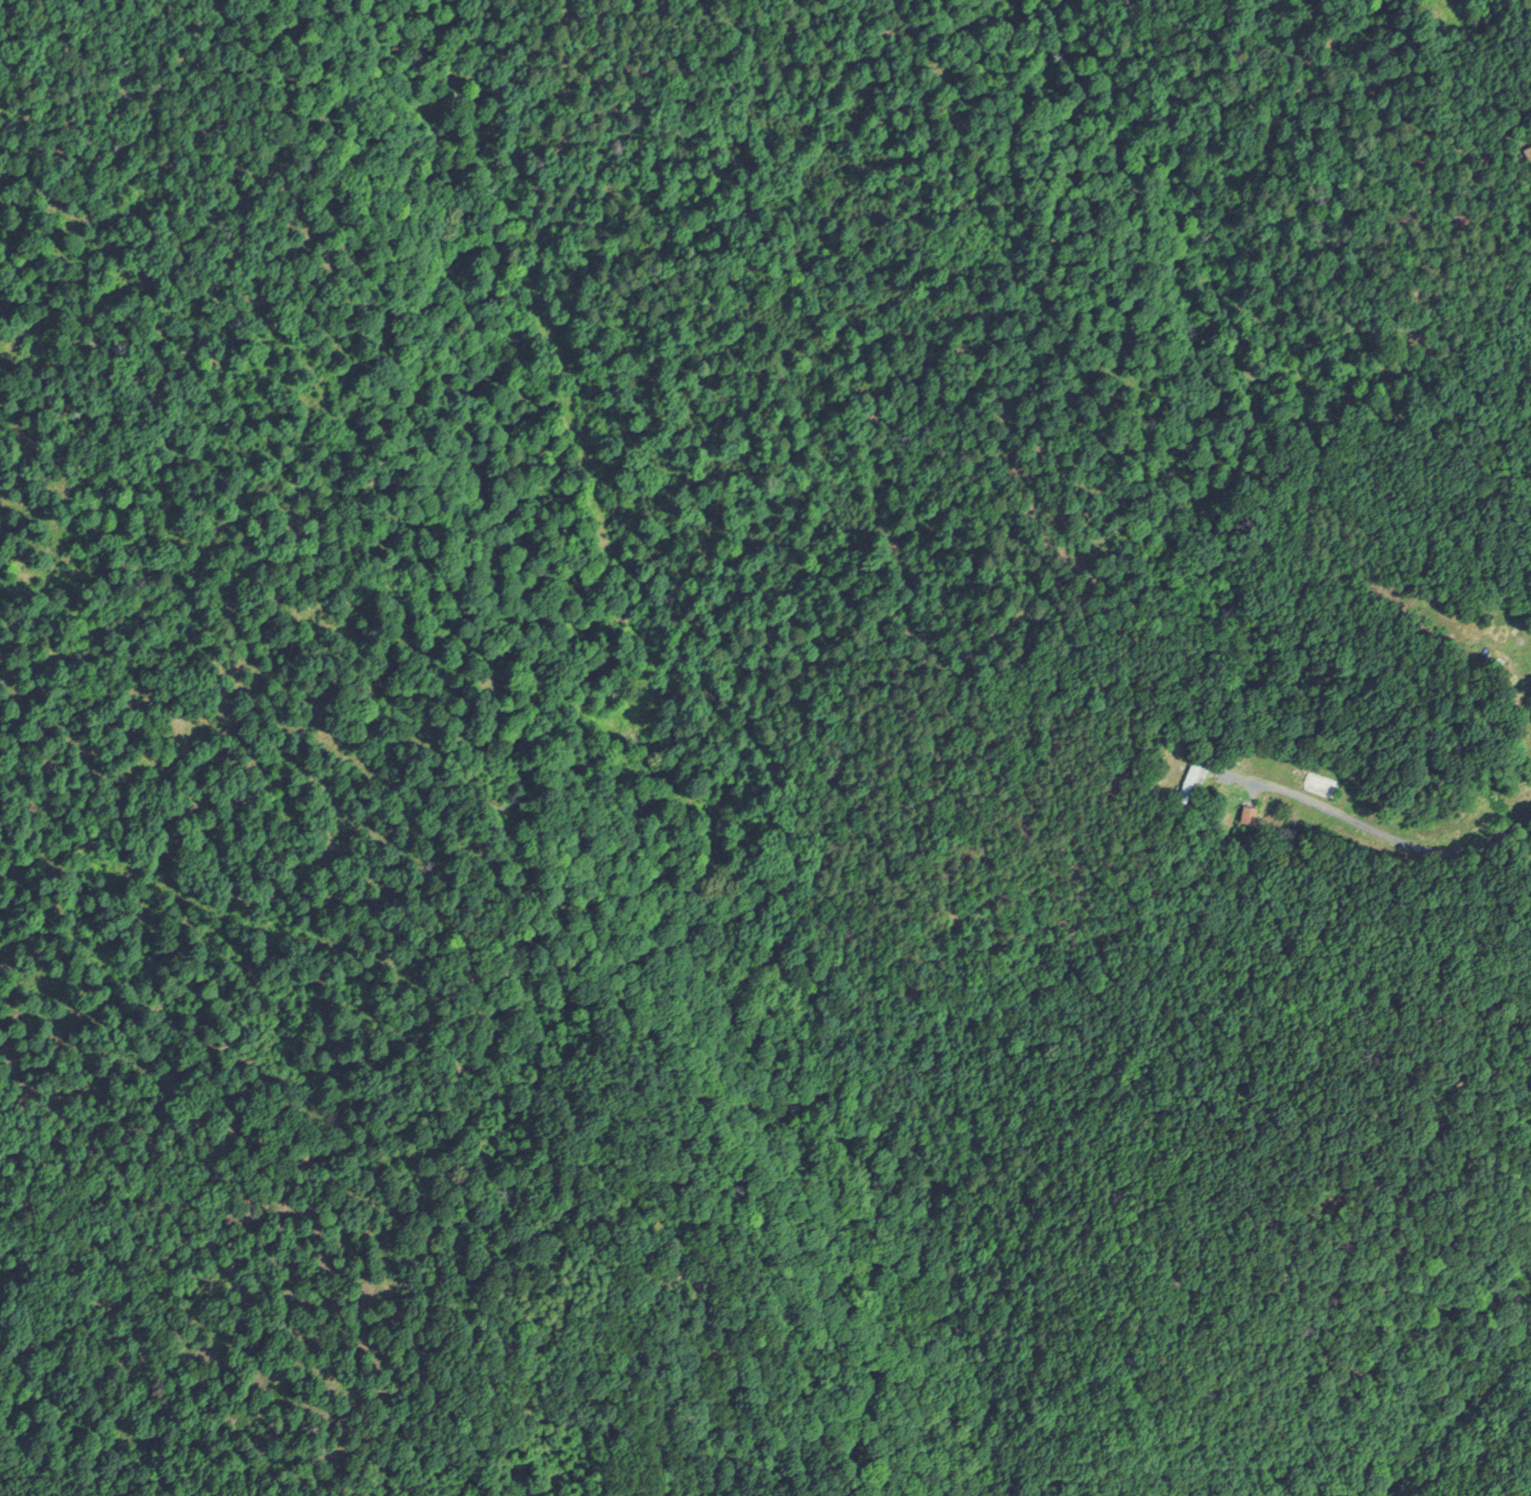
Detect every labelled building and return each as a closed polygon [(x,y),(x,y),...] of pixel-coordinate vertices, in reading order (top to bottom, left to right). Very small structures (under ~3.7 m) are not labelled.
[(1204,781),(1208,763),(1188,759),(1180,799),(1190,801),(1194,779),(1204,781)] [(1242,820),(1257,821),(1259,804),(1243,802),(1242,820)]
